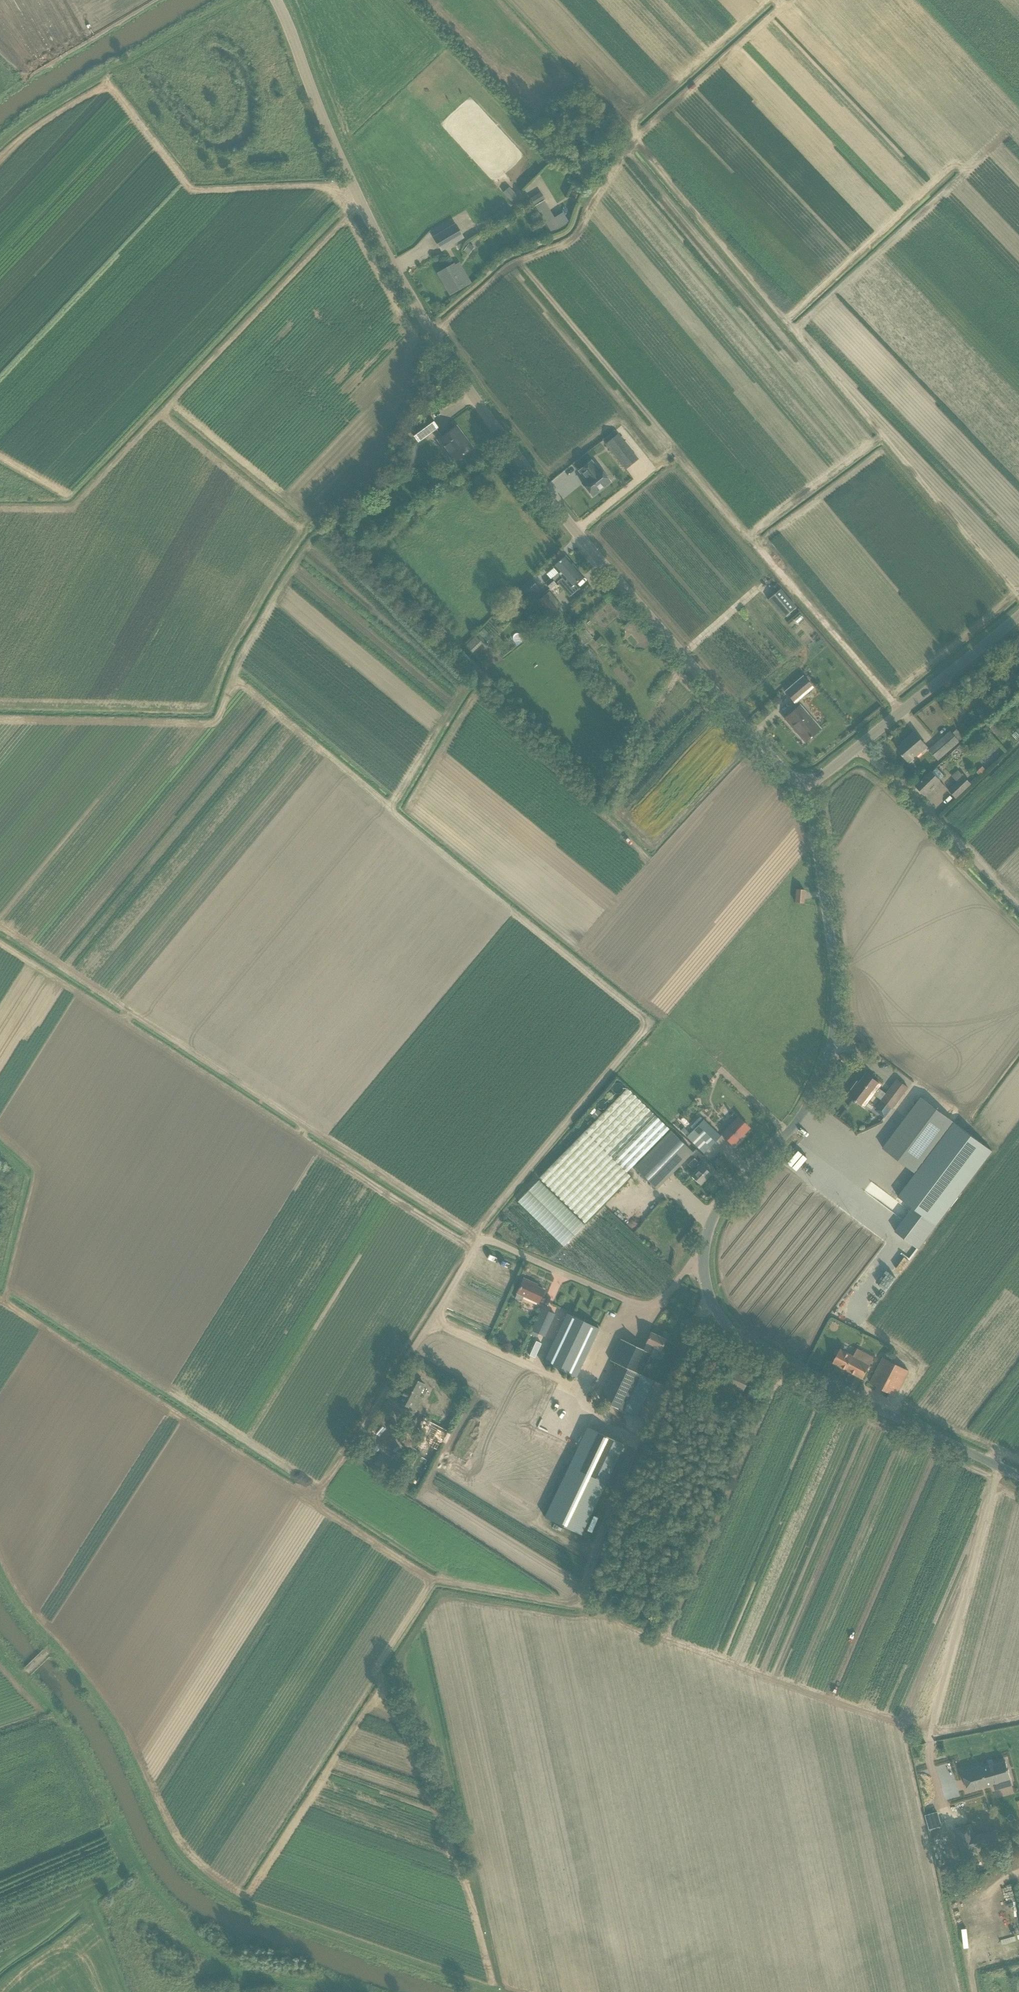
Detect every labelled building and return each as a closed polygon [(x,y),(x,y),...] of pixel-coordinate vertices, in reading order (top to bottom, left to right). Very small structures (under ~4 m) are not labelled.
[(509,187),(503,192),(511,201),(517,196),(509,187)] [(540,192),(530,198),(535,206),(544,200),(545,200),(540,192)] [(544,200),(535,206),(551,233),(561,228),(569,223),(563,212),(554,217),(544,200)] [(464,238),(456,224),(434,237),(442,251),(464,238)] [(468,244),(464,251),(469,255),(473,247),(468,244)] [(451,294),(460,289),(465,286),(453,265),(439,273),(451,294)] [(428,415),(408,429),(418,442),(437,428),(428,415)] [(456,427),(448,433),(438,440),(453,462),(470,450),(460,436),(462,435),(456,427)] [(625,469),(638,459),(618,434),(605,444),(625,469)] [(592,496),(600,490),(610,482),(600,469),(599,470),(591,461),(579,471),(587,480),(582,484),(592,496)] [(565,556),(558,562),(553,566),(559,573),(551,579),(551,578),(546,583),(550,588),(558,582),(575,567),(565,556)] [(570,596),(571,596),(579,589),(574,584),(583,576),(575,567),(558,582),(559,583),(570,596)] [(519,591),(516,593),(525,602),(527,600),(533,594),(525,585),(519,591)] [(783,618),(796,607),(780,589),(767,599),(783,618)] [(558,613),(549,603),(550,602),(543,594),(535,600),(551,619),(558,613)] [(584,627),(576,633),(584,644),(592,637),(584,627)] [(493,643),(497,637),(487,630),(483,636),(493,643)] [(465,645),(472,653),(482,643),(475,636),(465,645)] [(478,673),(481,670),(464,652),(457,658),(476,678),(480,674),(478,673)] [(795,702),(813,687),(803,677),(786,692),(795,702)] [(819,728),(800,706),(785,719),(794,729),(795,728),(798,732),(797,733),(804,742),(809,738),(812,736),(811,736),(819,728)] [(965,718),(971,714),(967,709),(962,713),(965,718)] [(929,750),(938,760),(959,742),(950,731),(929,750)] [(969,738),(974,744),(982,737),(977,731),(969,738)] [(903,756),(909,763),(927,747),(915,732),(907,739),(908,741),(898,750),(902,755),(903,757),(903,756)] [(955,755),(959,760),(966,755),(962,750),(955,755)] [(982,767),(976,773),(979,776),(985,770),(982,767)] [(923,779),(916,786),(930,800),(944,786),(931,772),(923,779)] [(956,799),(977,778),(975,776),(969,782),(960,773),(954,778),(958,782),(949,791),(956,799)] [(796,889),(795,902),(803,903),(804,890),(796,889)] [(881,1085),(875,1080),(867,1074),(855,1089),(853,1089),(848,1095),(855,1100),(855,1101),(857,1102),(864,1107),(869,1100),(874,1094),(882,1100),(881,1100),(893,1109),(908,1088),(897,1079),(886,1094),(878,1088),(881,1085)] [(631,1177),(626,1172),(668,1129),(626,1088),(584,1131),(539,1178),(585,1223),(631,1177)] [(882,1148),(915,1172),(953,1122),(921,1097),(882,1148)] [(663,1115),(672,1121),(676,1114),(667,1109),(663,1115)] [(749,1128),(742,1121),(738,1117),(721,1134),(733,1146),(741,1138),(740,1137),(749,1128)] [(687,1137),(704,1153),(720,1136),(703,1119),(687,1137)] [(953,1122),(898,1196),(917,1211),(900,1233),(920,1248),(992,1151),(964,1130),(953,1122)] [(669,1130),(634,1167),(657,1189),(676,1170),(684,1161),(690,1155),(690,1154),(693,1152),(692,1152),(678,1138),(671,1131),(669,1130)] [(694,1158),(688,1165),(694,1171),(690,1175),(693,1178),(700,1185),(711,1174),(704,1167),(699,1162),(694,1158)] [(538,1302),(540,1299),(544,1290),(533,1285),(534,1283),(524,1278),(519,1287),(517,1293),(515,1298),(521,1301),(523,1295),(538,1302)] [(541,1307),(531,1329),(543,1335),(553,1313),(541,1307)] [(599,1329),(566,1313),(560,1327),(544,1362),(576,1377),(599,1329)] [(653,1356),(656,1348),(660,1350),(665,1339),(651,1332),(646,1343),(643,1349),(621,1339),(611,1360),(618,1364),(601,1399),(624,1410),(651,1355),(653,1356)] [(536,1341),(529,1355),(535,1357),(541,1343),(536,1341)] [(863,1379),(868,1370),(874,1358),(857,1349),(854,1356),(840,1349),(838,1354),(833,1363),(863,1379)] [(896,1396),(900,1387),(909,1371),(890,1362),(883,1358),(870,1383),(896,1396)] [(733,1370),(729,1379),(727,1384),(742,1392),(744,1387),(749,1378),(733,1370)] [(425,1385),(419,1381),(410,1377),(398,1401),(416,1410),(421,1399),(418,1398),(425,1385)] [(448,1431),(426,1418),(418,1432),(440,1445),(448,1431)] [(587,1426),(546,1517),(582,1534),(623,1442),(587,1426)] [(399,1466),(389,1459),(380,1454),(374,1463),(393,1475),(399,1466)] [(1010,1767),(1008,1767),(1006,1760),(982,1767),(981,1765),(963,1771),(969,1790),(1011,1778),(1009,1770),(1010,1770),(1010,1767)] [(957,1835),(951,1837),(960,1865),(975,1861),(974,1857),(996,1851),(992,1837),(970,1844),(967,1832),(963,1833),(964,1836),(957,1837),(957,1835)]
